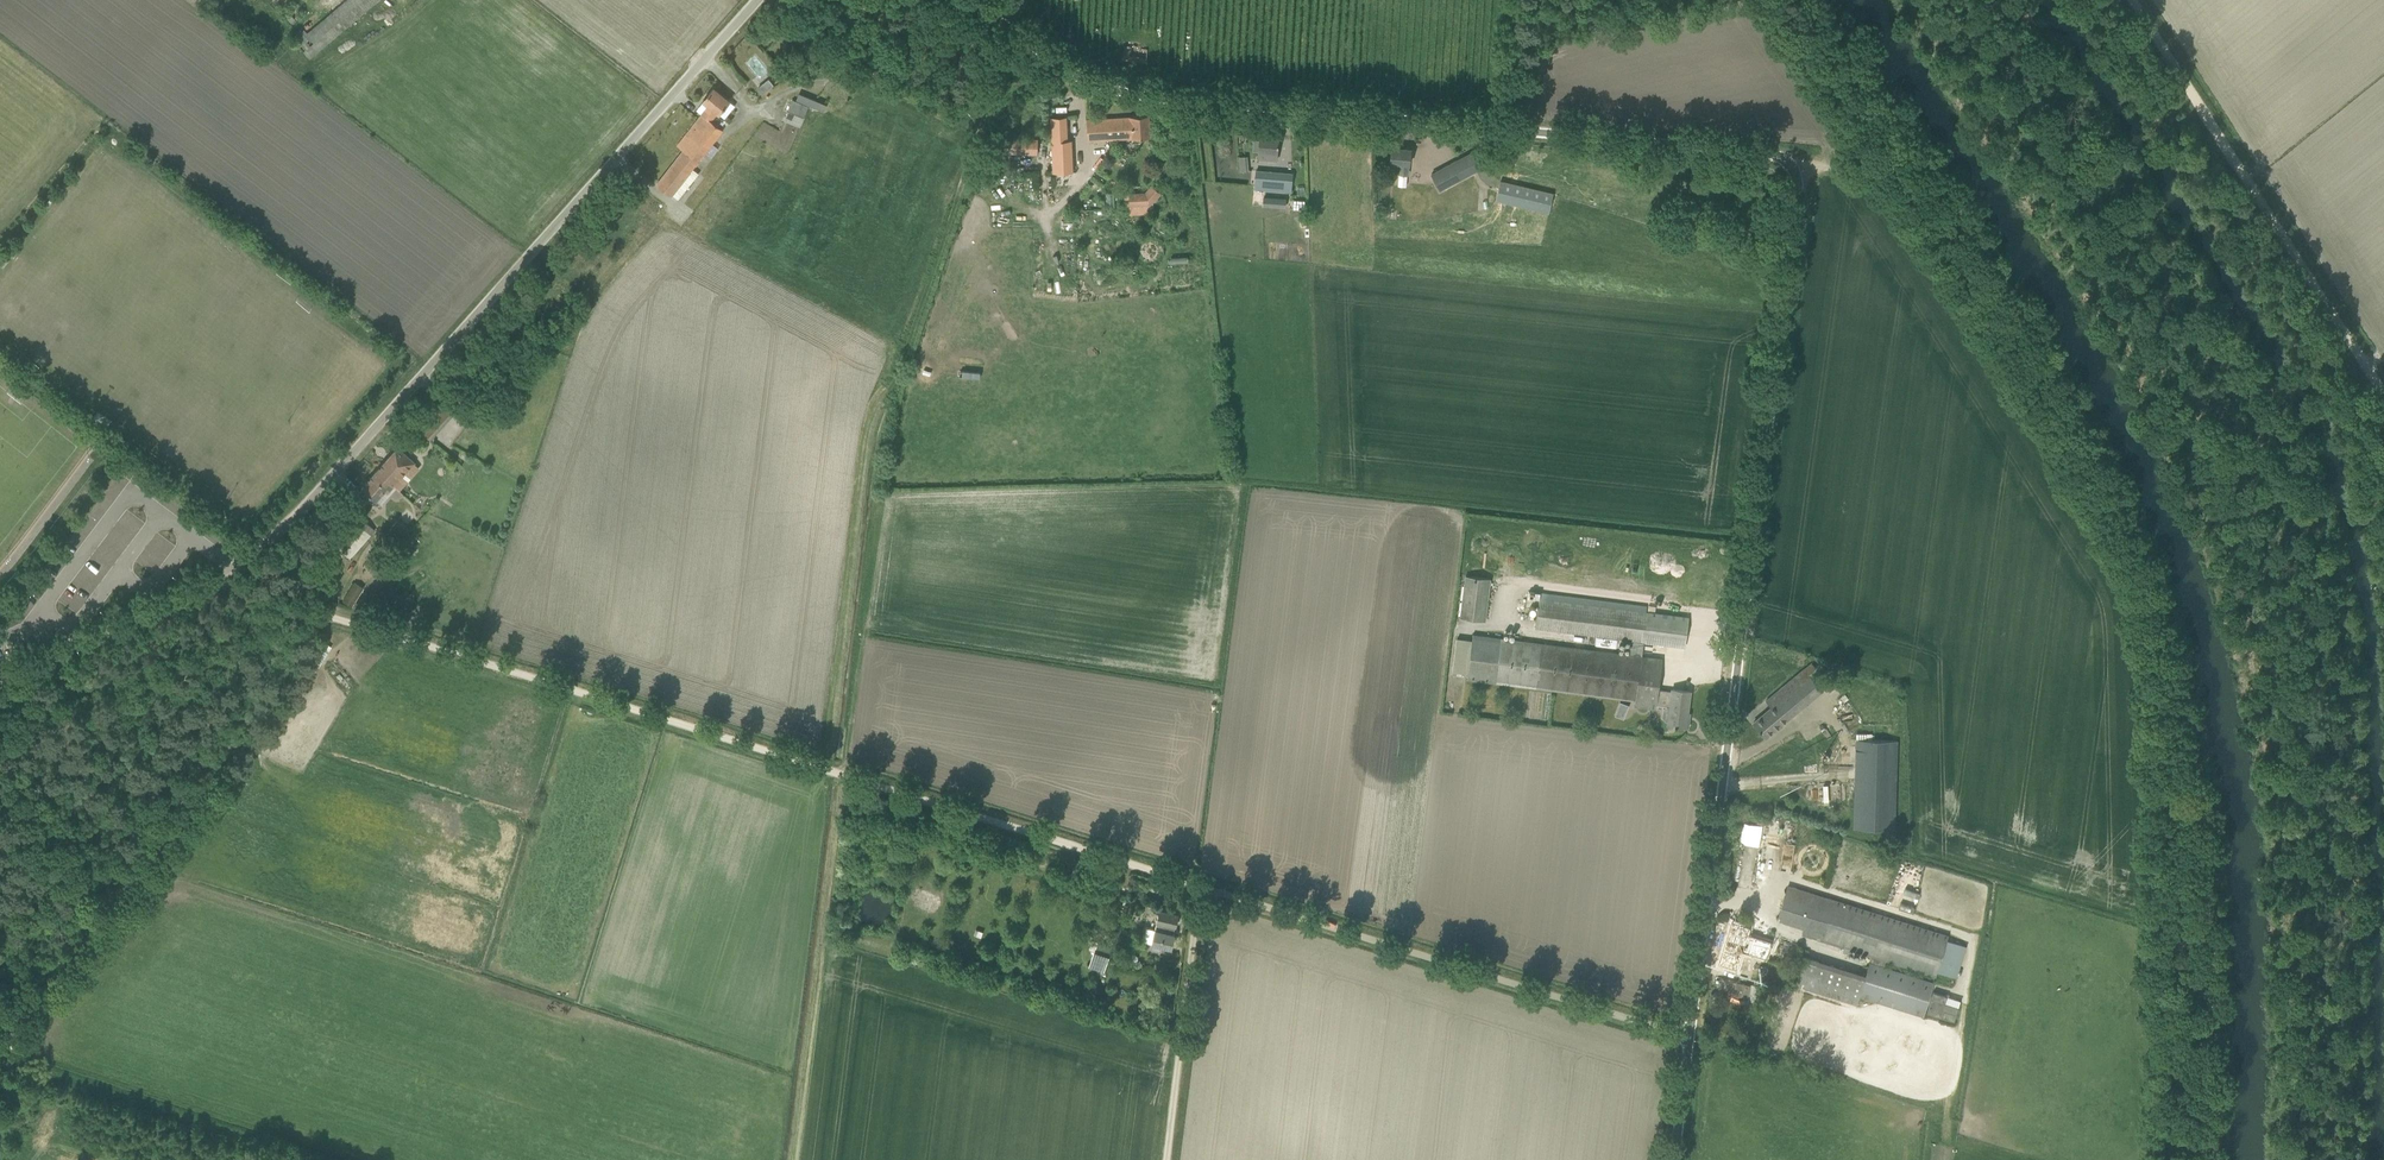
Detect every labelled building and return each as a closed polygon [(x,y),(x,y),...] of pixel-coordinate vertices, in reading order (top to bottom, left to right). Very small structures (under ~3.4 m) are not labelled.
[(294,38),(297,41),(295,42),(310,58),(379,0),(346,0),(334,10),(328,15),(306,34),(303,30),(294,38)] [(1145,63),(1149,49),(1126,43),(1123,58),(1145,63)] [(759,87),(764,93),(775,84),(771,78),(759,87)] [(675,161),(689,172),(722,131),(710,121),(718,112),(719,113),(729,101),(714,87),(703,100),(709,105),(702,114),(677,146),(684,151),(675,161)] [(792,100),(784,119),(801,126),(809,107),(792,100)] [(1149,115),(1087,119),(1089,141),(1151,136),(1149,115)] [(1279,137),(1260,135),(1259,140),(1254,140),(1254,150),(1258,150),(1258,158),(1277,160),(1279,137)] [(1040,154),(1040,138),(1013,137),(1013,153),(1040,154)] [(1409,163),(1411,149),(1392,147),(1390,162),(1391,162),(1389,172),(1406,174),(1407,163),(1409,163)] [(1440,189),(1480,168),(1472,152),(1432,173),(1440,189)] [(1239,156),(1239,169),(1249,169),(1248,156),(1239,156)] [(675,161),(657,184),(670,196),(672,194),(679,199),(699,173),(693,168),(689,172),(675,161)] [(1053,164),(1053,173),(1073,172),(1073,163),(1053,164)] [(1257,170),(1255,185),(1259,186),(1259,188),(1286,191),(1286,188),(1291,189),(1292,173),(1257,170)] [(1549,214),(1554,196),(1502,181),(1496,199),(1549,214)] [(1145,192),(1130,193),(1130,206),(1152,205),(1155,202),(1162,193),(1152,184),(1145,192)] [(1265,207),(1289,206),(1288,194),(1264,195),(1265,207)] [(1296,199),(1296,216),(1304,216),(1304,199),(1296,199)] [(395,488),(415,466),(413,463),(414,462),(397,447),(376,471),(395,488)] [(390,494),(395,488),(376,471),(361,487),(375,500),(380,505),(390,494)] [(350,558),(375,530),(361,517),(335,545),(344,553),(350,558)] [(391,526),(401,536),(408,528),(398,519),(391,526)] [(1632,639),(1630,654),(1642,656),(1644,641),(1692,647),(1704,554),(1504,528),(1492,621),(1632,639)] [(1491,578),(1465,575),(1459,618),(1485,621),(1491,578)] [(355,583),(349,591),(342,601),(351,606),(357,596),(363,588),(355,583)] [(1667,719),(1668,719),(1668,724),(1675,725),(1675,726),(1677,726),(1686,727),(1691,691),(1672,689),(1672,691),(1658,689),(1662,658),(1642,656),(1630,654),(1473,633),(1472,640),(1457,638),(1452,671),(1467,674),(1467,678),(1636,700),(1635,706),(1656,708),(1657,702),(1669,704),(1665,707),(1664,715),(1667,719)] [(1817,663),(1807,672),(1804,669),(1766,701),(1772,707),(1754,723),(1766,737),(1821,689),(1836,677),(1829,668),(1825,672),(1817,663)] [(1620,700),(1616,714),(1625,717),(1630,703),(1620,700)] [(1896,739),(1896,732),(1855,731),(1853,827),(1896,828),(1898,739),(1896,739)] [(1966,944),(1948,938),(1949,936),(1788,886),(1778,918),(1805,927),(1803,934),(1872,955),(1887,960),(1936,975),(1938,969),(1957,975),(1966,944)] [(1159,911),(1152,943),(1151,948),(1161,951),(1162,945),(1171,947),(1174,934),(1173,934),(1175,925),(1176,926),(1178,915),(1159,911)] [(1766,959),(1774,934),(1758,929),(1749,926),(1747,933),(1721,925),(1715,943),(1766,959)] [(1096,951),(1110,955),(1112,947),(1099,943),(1096,951)] [(1887,960),(1872,955),(1866,973),(1800,952),(1790,984),(1801,987),(1802,982),(1805,983),(1803,988),(1857,1005),(1860,995),(1923,1016),(1926,1008),(1931,992),(1934,981),(1884,965),(1887,960)] [(1748,999),(1751,984),(1722,978),(1719,992),(1748,999)] [(1959,1007),(1945,1002),(1947,996),(1933,991),(1927,1012),(1954,1021),(1959,1007)]
